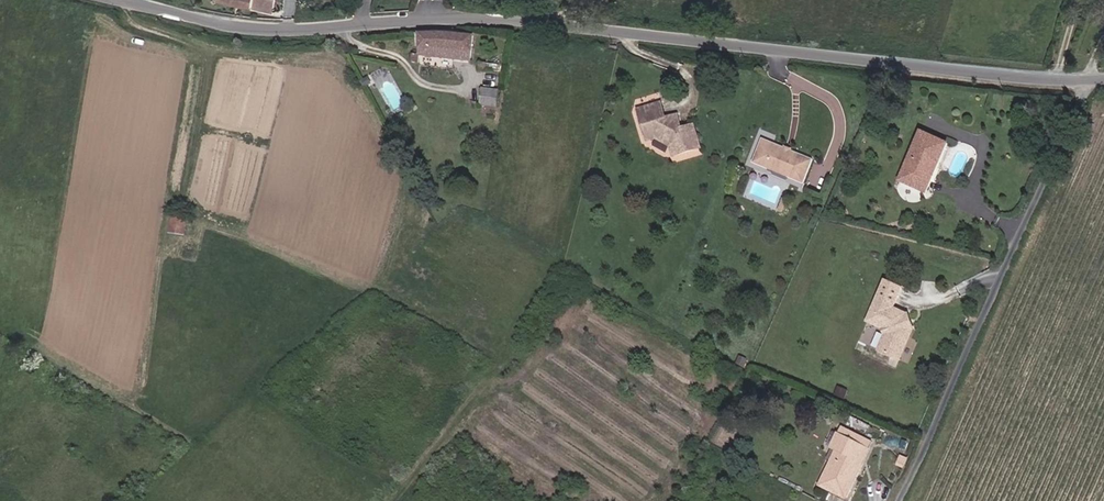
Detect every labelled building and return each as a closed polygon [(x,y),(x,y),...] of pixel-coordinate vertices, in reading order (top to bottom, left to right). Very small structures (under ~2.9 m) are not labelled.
[(276,0),(220,0),(220,1),(273,14),(276,0)] [(471,65),(473,39),(443,36),(420,36),(418,60),(471,65)] [(490,112),(491,103),(475,101),(475,110),(490,112)] [(671,160),(703,150),(694,124),(684,127),(680,113),(666,117),(661,101),(635,110),(643,137),(653,134),(655,143),(667,150),(671,160)] [(653,134),(643,137),(646,145),(655,143),(653,134)] [(898,183),(925,194),(947,145),(921,134),(898,183)] [(750,165),(766,173),(768,167),(788,176),(786,181),(801,188),(812,162),(761,139),(750,165)] [(766,173),(786,181),(788,176),(768,167),(766,173)] [(780,199),(775,213),(782,215),(787,202),(780,199)] [(183,219),(169,217),(167,232),(181,234),(183,219)] [(899,366),(914,334),(909,335),(903,317),(908,316),(893,309),(901,291),(885,284),(866,325),(879,331),(880,340),(874,355),(899,366)] [(914,334),(908,316),(903,317),(909,335),(914,334)] [(746,361),(738,357),(734,365),(742,369),(746,361)] [(844,403),(848,393),(840,390),(836,399),(844,403)] [(838,426),(871,441),(874,433),(843,418),(838,426)] [(871,441),(838,426),(831,443),(837,446),(822,479),(848,493),(871,441)] [(724,475),(711,469),(707,479),(719,484),(724,475)]
